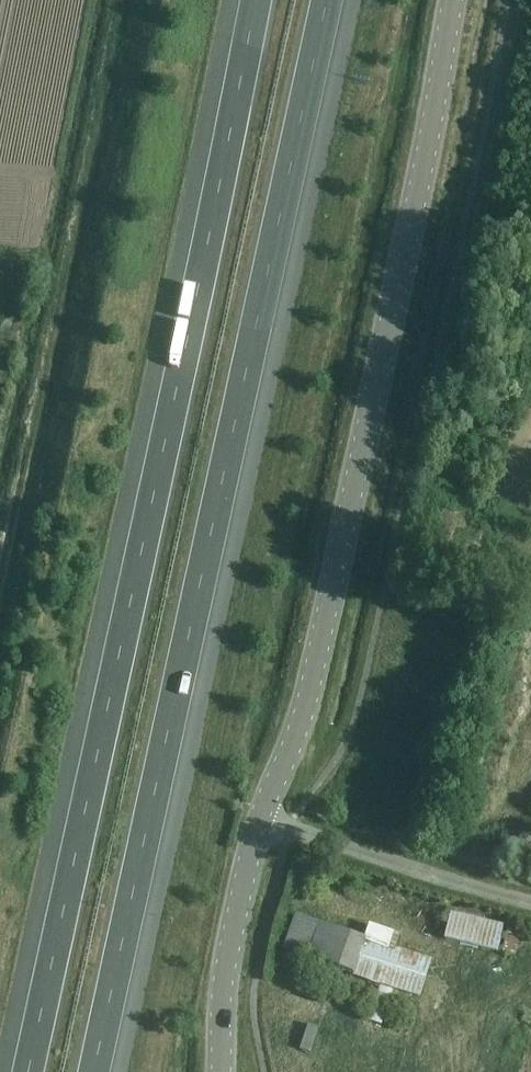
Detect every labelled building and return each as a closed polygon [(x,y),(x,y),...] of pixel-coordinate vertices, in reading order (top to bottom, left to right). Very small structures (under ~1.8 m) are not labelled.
[(313,903),(302,943),(441,982),(450,949),(410,937),(414,920),(387,913),(384,923),(313,903)] [(465,937),(519,940),(520,912),(466,910),(465,937)]
